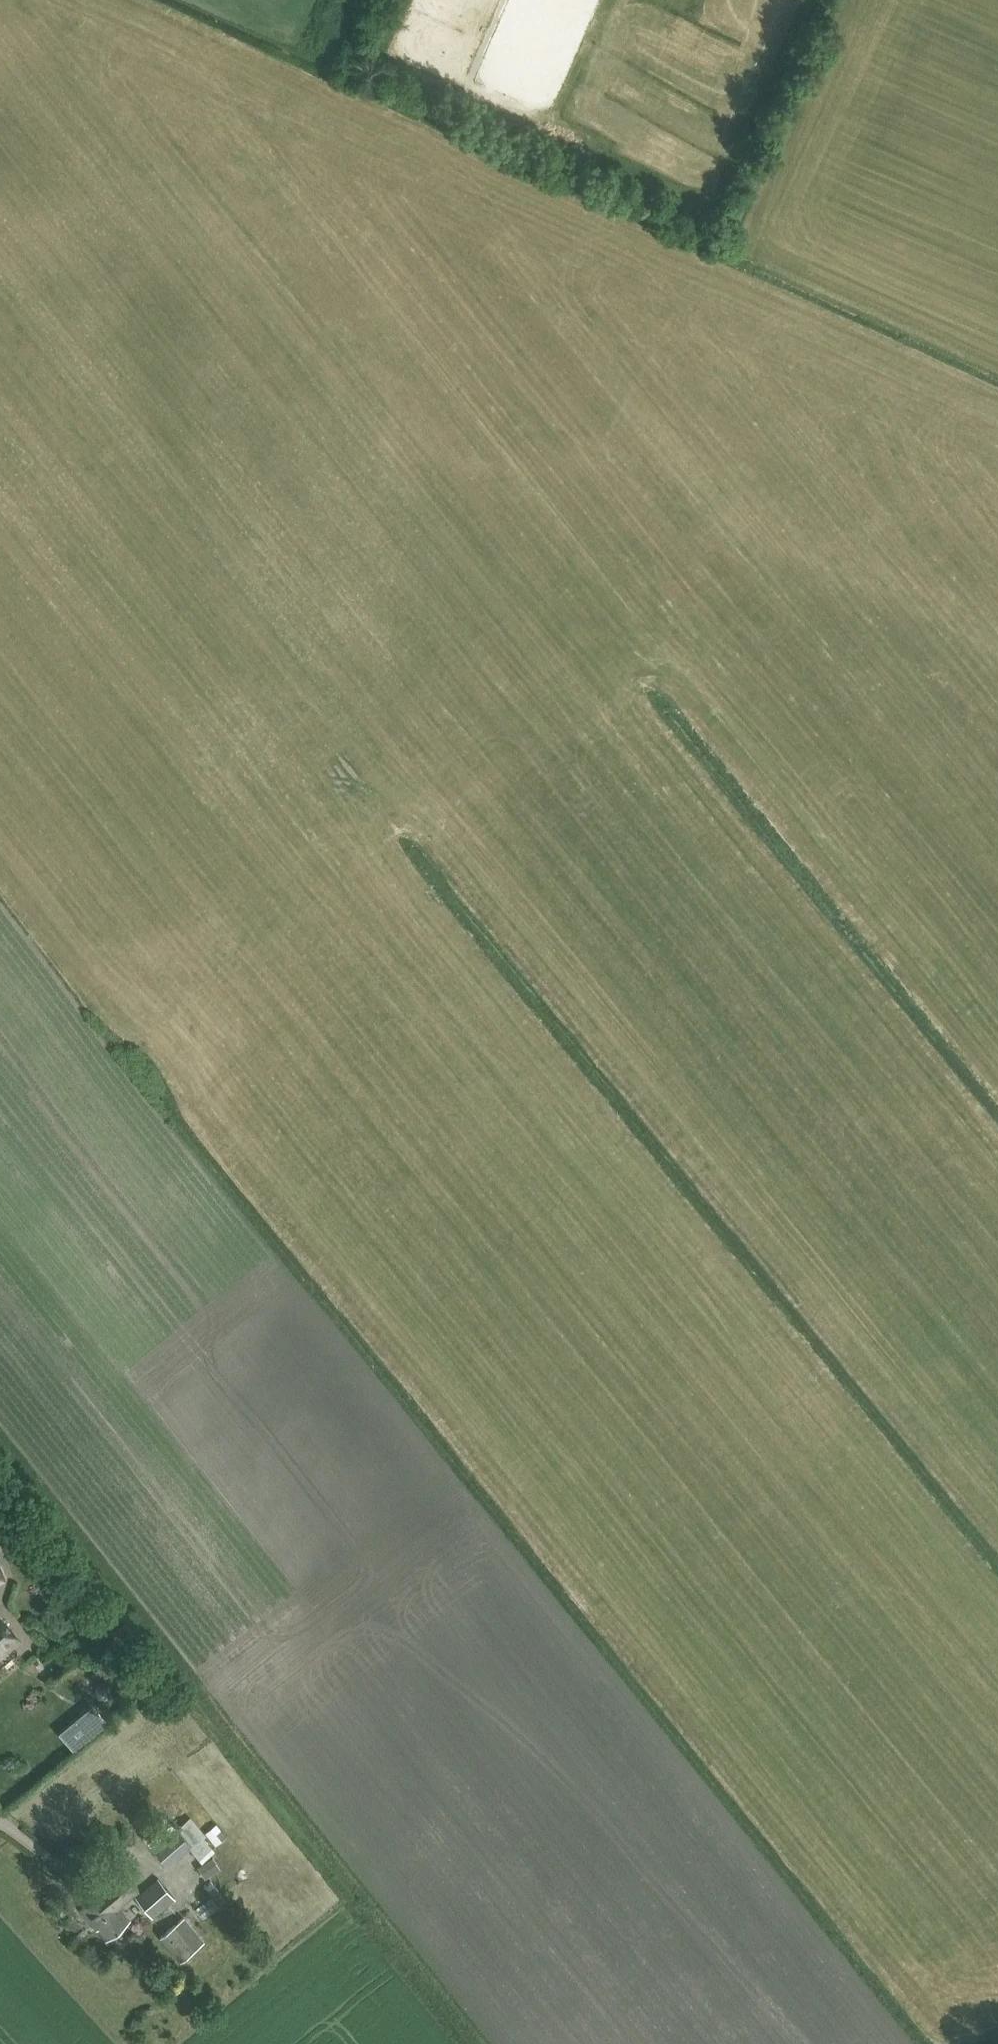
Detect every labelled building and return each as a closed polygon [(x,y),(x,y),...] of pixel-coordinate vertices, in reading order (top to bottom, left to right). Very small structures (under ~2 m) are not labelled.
[(21,1641),(0,1616),(0,1659),(21,1641)] [(165,1815),(143,1836),(153,1847),(176,1827),(165,1815)] [(171,1867),(191,1848),(202,1861),(215,1850),(204,1837),(206,1835),(192,1817),(174,1832),(155,1849),(171,1867)] [(110,1884),(105,1889),(103,1887),(79,1908),(105,1939),(130,1918),(118,1905),(138,1888),(123,1870),(109,1882),(110,1884)] [(151,1915),(173,1896),(156,1876),(134,1895),(151,1915)] [(179,1959),(201,1940),(181,1916),(158,1935),(179,1959)]
